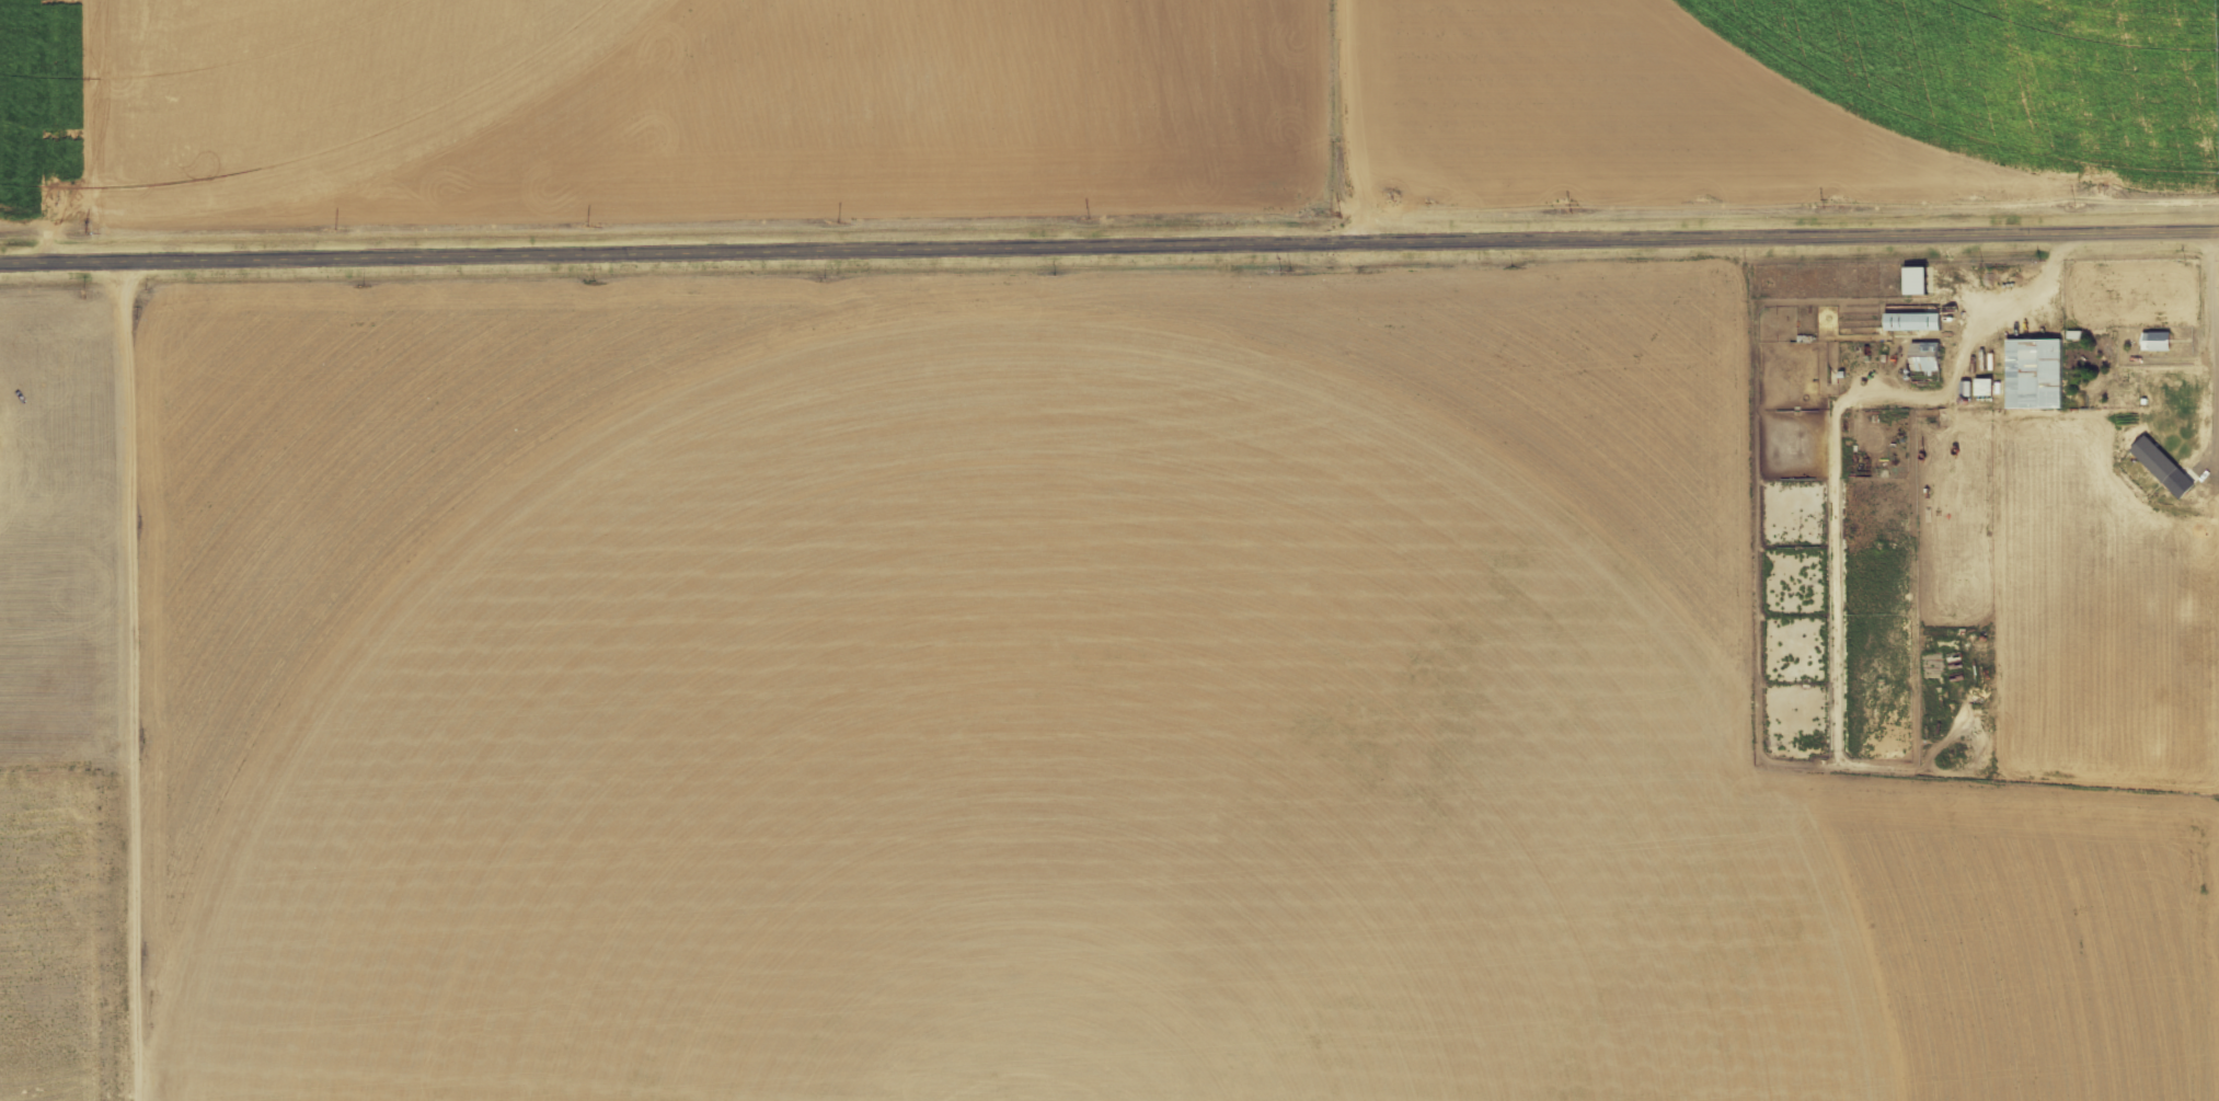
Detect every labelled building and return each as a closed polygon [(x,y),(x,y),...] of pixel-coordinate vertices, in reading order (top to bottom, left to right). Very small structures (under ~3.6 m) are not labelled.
[(2151,436),(2136,450),(2181,497),(2196,482),(2151,436)]
